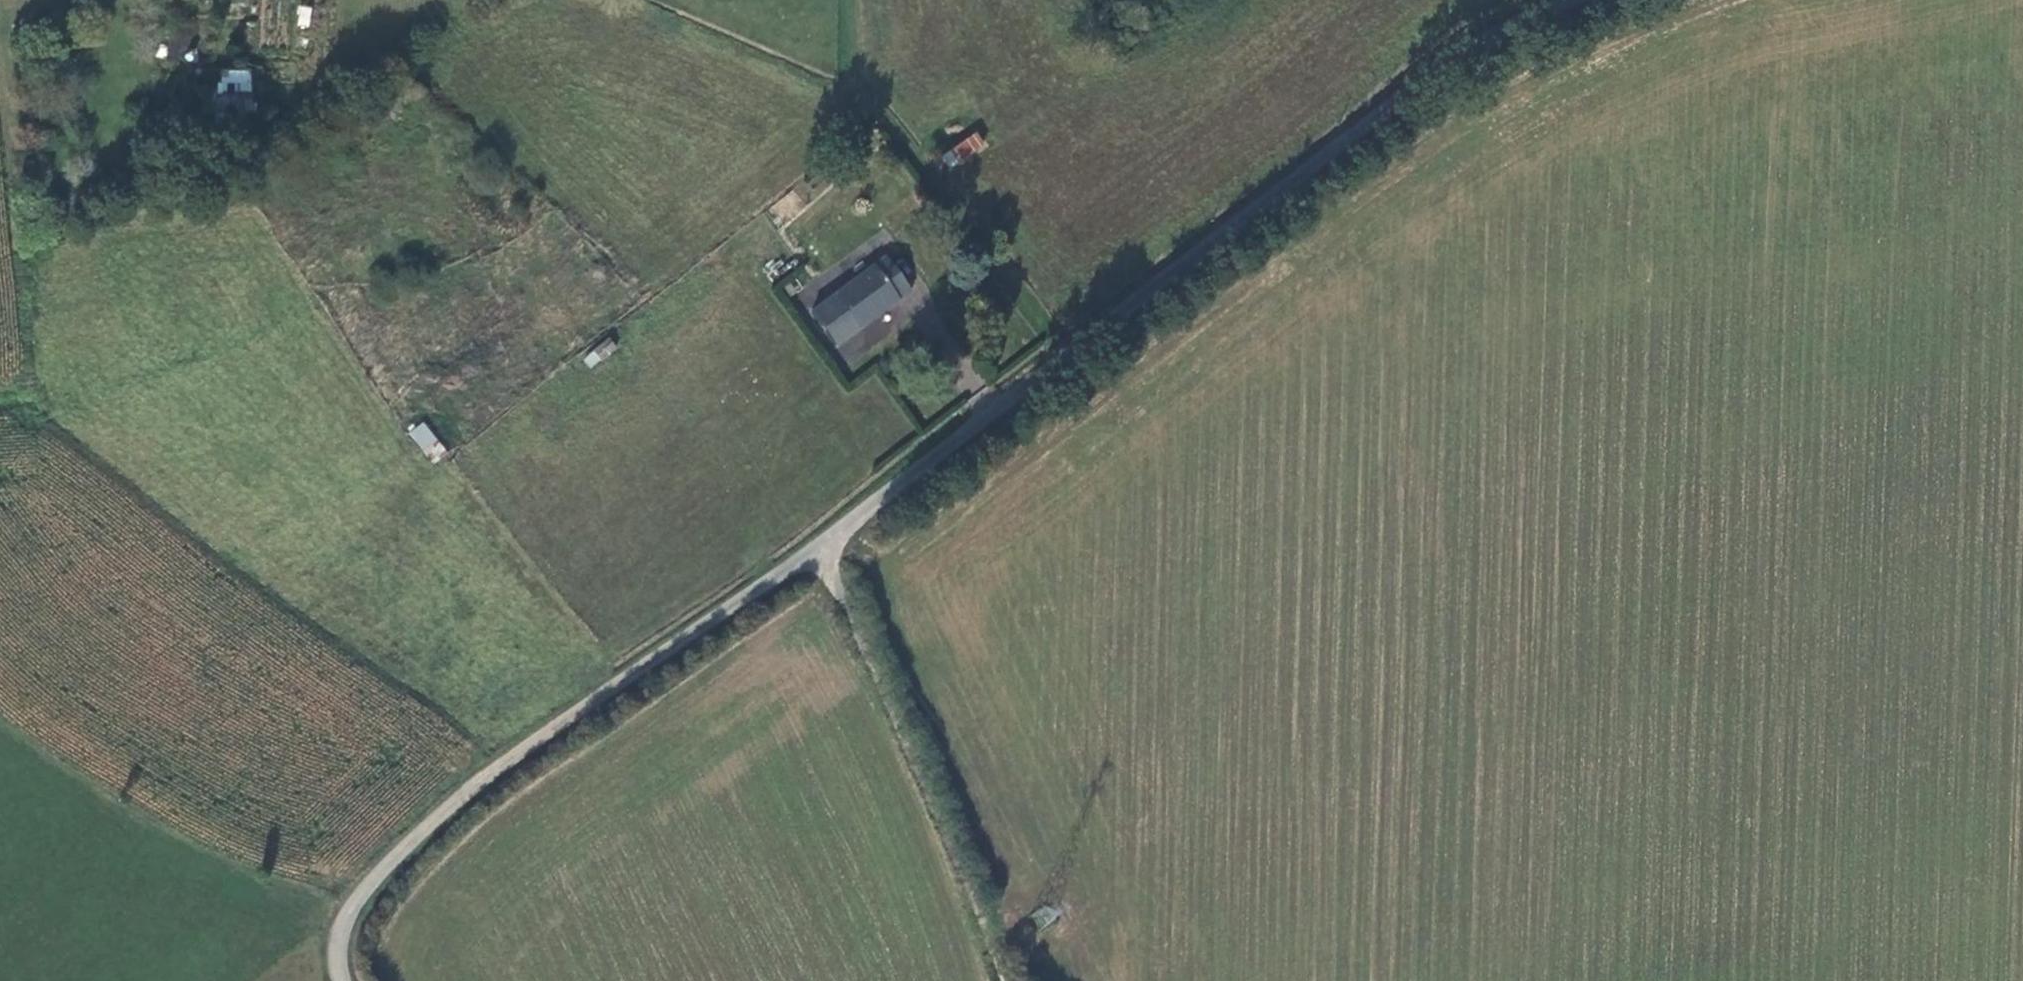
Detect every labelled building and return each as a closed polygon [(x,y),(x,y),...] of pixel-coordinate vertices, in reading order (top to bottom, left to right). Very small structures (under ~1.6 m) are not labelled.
[(298,4),(296,26),(309,27),(311,6),(298,4)] [(217,114),(250,114),(251,93),(217,92),(217,114)] [(949,169),(986,146),(977,131),(940,154),(949,169)] [(911,291),(887,257),(815,312),(839,344),(911,291)] [(850,337),(840,351),(852,360),(863,346),(850,337)] [(425,420),(409,430),(429,463),(445,453),(425,420)]
